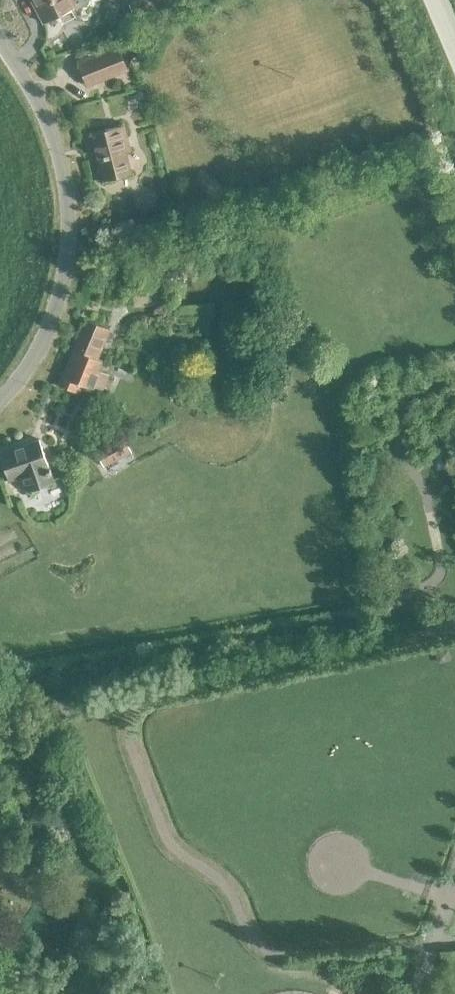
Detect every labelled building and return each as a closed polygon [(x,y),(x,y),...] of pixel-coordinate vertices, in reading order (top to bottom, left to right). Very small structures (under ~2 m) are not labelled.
[(43,23),(75,6),(72,0),(31,0),(43,23)] [(129,4),(134,17),(166,4),(164,0),(138,0),(129,4)] [(119,50),(79,66),(87,84),(126,68),(119,50)] [(102,180),(131,173),(125,151),(130,149),(123,124),(90,133),(102,180)] [(73,348),(59,385),(80,393),(83,384),(93,389),(101,392),(107,378),(108,373),(101,370),(98,369),(101,359),(97,357),(109,328),(85,318),(73,348)] [(123,437),(96,452),(104,465),(130,450),(123,437)] [(53,462),(47,464),(39,439),(0,453),(0,455),(8,479),(21,475),(27,490),(59,479),(53,462)] [(446,650),(433,652),(435,662),(447,660),(446,650)] [(360,983),(355,993),(372,993),(374,989),(360,983)]
